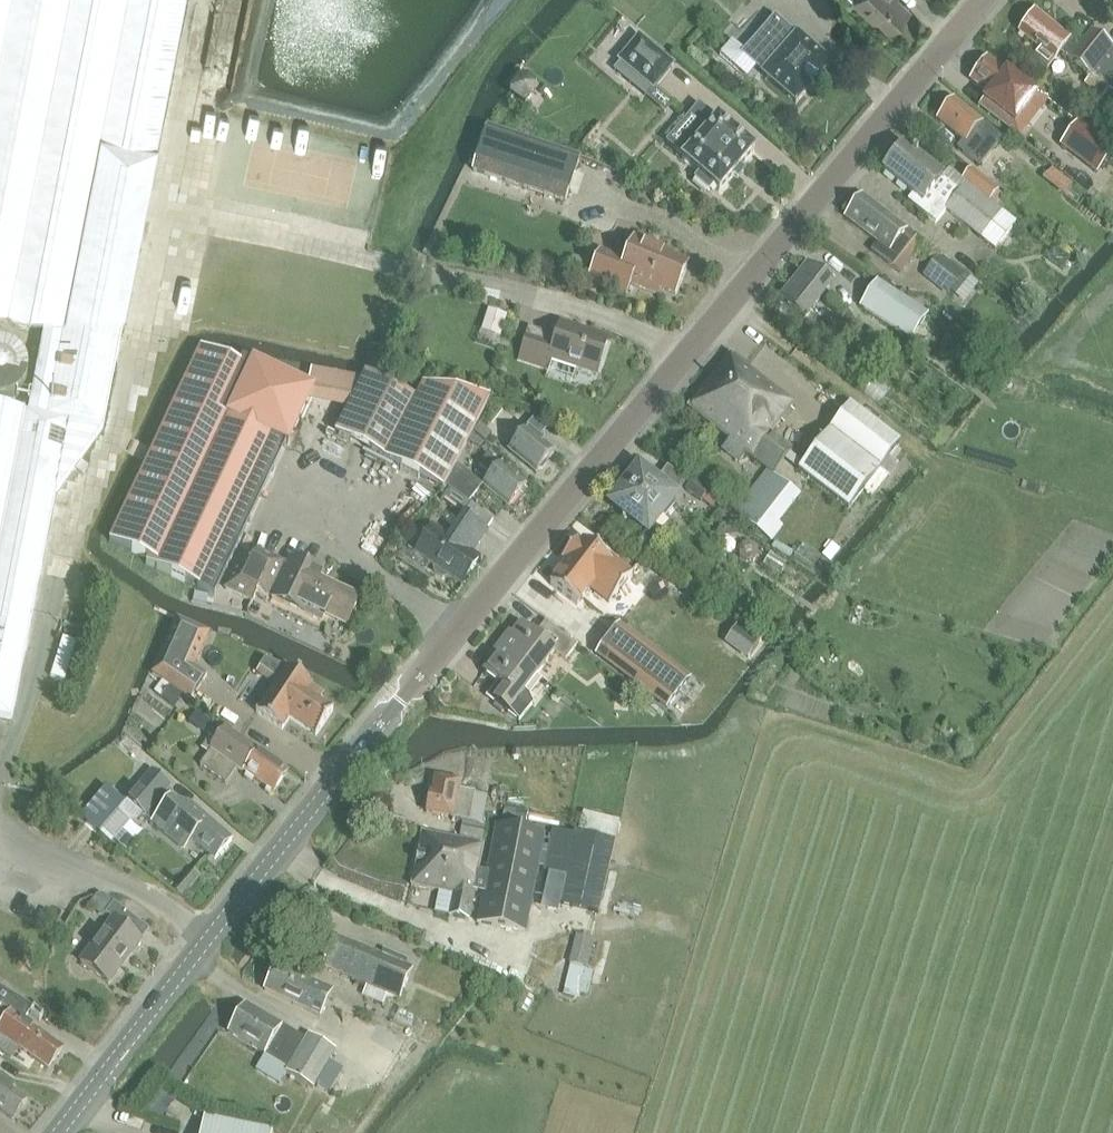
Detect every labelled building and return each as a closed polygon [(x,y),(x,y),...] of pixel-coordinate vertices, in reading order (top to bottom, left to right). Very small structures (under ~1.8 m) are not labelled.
[(11,720),(56,493),(58,493),(61,488),(103,429),(158,144),(101,133),(102,132),(158,143),(185,0),(0,0),(0,308),(47,317),(29,412),(0,407),(0,718),(11,720)] [(855,0),(872,17),(876,14),(889,27),(910,6),(903,0),(855,0)] [(1110,10),(1112,6),(1112,0),(1096,0),(1110,10)] [(1019,33),(1038,48),(1032,55),(1048,68),(1060,52),(1090,77),(1112,49),(1112,47),(1092,30),(1079,46),(1036,11),(1019,33)] [(795,36),(775,18),(743,55),(763,73),(762,74),(796,105),(831,65),(797,35),(795,36)] [(654,91),(674,66),(639,37),(618,62),(654,91)] [(1090,77),(1108,91),(1111,94),(1112,92),(1112,49),(1090,77)] [(990,56),(971,81),(988,94),(983,100),(1014,125),(1019,118),(1032,101),(1041,108),(1048,100),(990,56)] [(521,78),(511,93),(526,103),(536,88),(521,78)] [(955,100),(937,121),(963,143),(957,150),(979,168),(1002,140),(955,100)] [(700,106),(692,115),(699,121),(674,149),(684,158),(682,159),(699,174),(695,179),(708,191),(713,186),(719,191),(754,150),(718,119),(716,120),(700,106)] [(1061,145),(1098,174),(1112,154),(1112,150),(1078,122),(1061,145)] [(487,128),(473,172),(565,203),(580,158),(487,128)] [(903,147),(882,171),(912,196),(906,203),(932,225),(944,211),(994,251),(1016,224),(989,203),(971,188),(966,184),(958,193),(941,179),(903,147)] [(980,177),(971,188),(989,203),(998,192),(980,177)] [(863,195),(846,218),(878,243),(872,252),(892,267),(916,236),(906,229),(863,195)] [(625,261),(601,251),(589,280),(627,295),(631,284),(660,296),(663,289),(676,294),(689,260),(654,246),(655,243),(639,236),(638,239),(635,238),(625,261)] [(933,262),(925,271),(950,292),(951,291),(964,275),(939,254),(933,262)] [(861,269),(872,277),(877,270),(867,262),(861,269)] [(803,318),(829,287),(823,282),(824,280),(807,266),(780,299),(803,318)] [(878,279),(859,306),(911,341),(929,314),(878,279)] [(489,310),(484,324),(502,330),(507,316),(489,310)] [(568,357),(596,367),(606,338),(559,322),(554,335),(527,326),(517,355),(545,365),(548,356),(566,362),(568,357)] [(2,401),(5,401),(8,400),(11,399),(14,398),(17,396),(19,394),(21,392),(23,390),(25,387),(26,385),(28,382),(28,379),(29,376),(29,373),(29,370),(28,367),(28,364),(26,361),(25,358),(23,356),(21,353),(19,351),(17,349),(14,348),(11,346),(8,346),(5,345),(2,345),(0,345),(0,401),(2,401)] [(148,558),(241,367),(203,348),(110,540),(148,558)] [(730,356),(688,409),(729,441),(746,454),(765,469),(767,471),(786,446),(769,433),(792,404),(730,356)] [(243,362),(241,367),(148,558),(146,563),(209,594),(302,401),(306,393),(282,381),(243,362)] [(337,434),(386,459),(414,400),(364,377),(360,383),(289,368),(282,381),(306,393),(302,401),(349,409),(337,434)] [(414,400),(386,459),(443,487),(444,484),(455,463),(485,400),(420,388),(414,400)] [(796,470),(845,510),(862,489),(878,468),(897,444),(848,405),(796,470)] [(534,421),(509,451),(536,474),(539,470),(543,470),(548,465),(547,461),(554,453),(538,439),(545,430),(534,421)] [(474,431),(486,441),(492,434),(480,424),(474,431)] [(489,455),(479,466),(491,476),(482,486),(508,508),(526,486),(489,455)] [(455,463),(444,484),(469,501),(478,490),(471,484),(474,479),(455,463)] [(639,469),(612,504),(651,535),(679,500),(675,497),(687,482),(668,467),(660,477),(656,474),(652,479),(639,469)] [(878,468),(862,489),(871,496),(887,475),(878,468)] [(765,469),(733,511),(762,535),(795,493),(773,476),(767,471),(765,469)] [(694,478),(686,489),(701,501),(710,490),(694,478)] [(433,526),(415,552),(436,566),(434,568),(435,573),(443,578),(447,577),(449,575),(462,584),(480,558),(472,553),(488,529),(465,514),(449,537),(433,526)] [(577,543),(563,559),(568,564),(550,585),(576,607),(594,585),(613,601),(631,578),(600,553),(599,555),(585,543),(582,547),(577,543)] [(241,555),(224,590),(253,604),(259,591),(321,621),(326,612),(349,624),(360,602),(362,597),(322,577),(289,561),(287,564),(257,550),(251,560),(241,555)] [(742,610),(770,624),(772,621),(744,607),(742,610)] [(153,674),(170,686),(183,695),(191,700),(208,676),(195,667),(210,633),(177,619),(153,674)] [(511,632),(500,646),(535,673),(553,651),(565,660),(576,647),(553,629),(542,643),(519,625),(513,634),(511,632)] [(618,626),(597,654),(667,708),(689,680),(618,626)] [(518,696),(535,673),(500,646),(490,660),(492,662),(485,671),(506,687),(495,701),(519,720),(531,705),(518,696)] [(286,669),(276,685),(257,712),(256,713),(282,730),(283,729),(291,719),(316,735),(315,735),(316,736),(334,710),(333,710),(317,699),(321,693),(324,695),(325,695),(312,686),(286,668),(286,669)] [(161,697),(175,706),(183,695),(170,686),(161,697)] [(208,754),(200,766),(224,783),(236,765),(275,792),(288,772),(225,729),(217,741),(210,736),(201,749),(208,754)] [(172,787),(152,770),(125,801),(180,850),(190,838),(216,861),(232,843),(194,809),(186,817),(164,797),(172,787)] [(483,841),(486,825),(483,824),(488,797),(472,793),(472,792),(456,789),(458,782),(433,776),(425,812),(463,821),(460,836),(483,841)] [(89,804),(78,816),(97,832),(100,828),(115,811),(119,807),(104,794),(94,805),(89,804)] [(49,812),(56,818),(62,810),(55,805),(49,812)] [(503,819),(525,823),(527,812),(505,808),(503,819)] [(579,833),(613,842),(617,821),(584,813),(579,833)] [(467,920),(474,891),(482,892),(477,923),(526,932),(546,834),(496,825),(486,872),(478,871),(484,847),(422,833),(409,887),(453,897),(448,915),(467,920)] [(616,842),(613,842),(579,833),(577,832),(577,834),(553,830),(544,872),(566,877),(560,903),(599,913),(616,842)] [(126,833),(117,843),(125,850),(134,840),(126,833)] [(111,921),(81,960),(110,983),(140,944),(139,943),(148,932),(112,904),(103,915),(111,921)] [(574,934),(567,964),(586,968),(593,939),(574,934)] [(336,937),(323,968),(367,986),(387,995),(400,1000),(413,969),(336,937)] [(275,966),(263,990),(320,1017),(333,990),(312,981),(311,983),(275,966)] [(11,1059),(18,1049),(50,1072),(67,1048),(25,1017),(32,1007),(0,989),(0,1051),(11,1059)] [(245,1004),(228,1032),(266,1054),(288,1068),(305,1041),(245,1004)] [(288,1068),(286,1073),(313,1089),(316,1084),(329,1062),(336,1051),(308,1034),(305,1041),(288,1068)] [(10,1120),(23,1102),(0,1085),(0,1112),(10,1120)] [(273,1131),(272,1131),(205,1117),(201,1132),(273,1132),(273,1131)]
